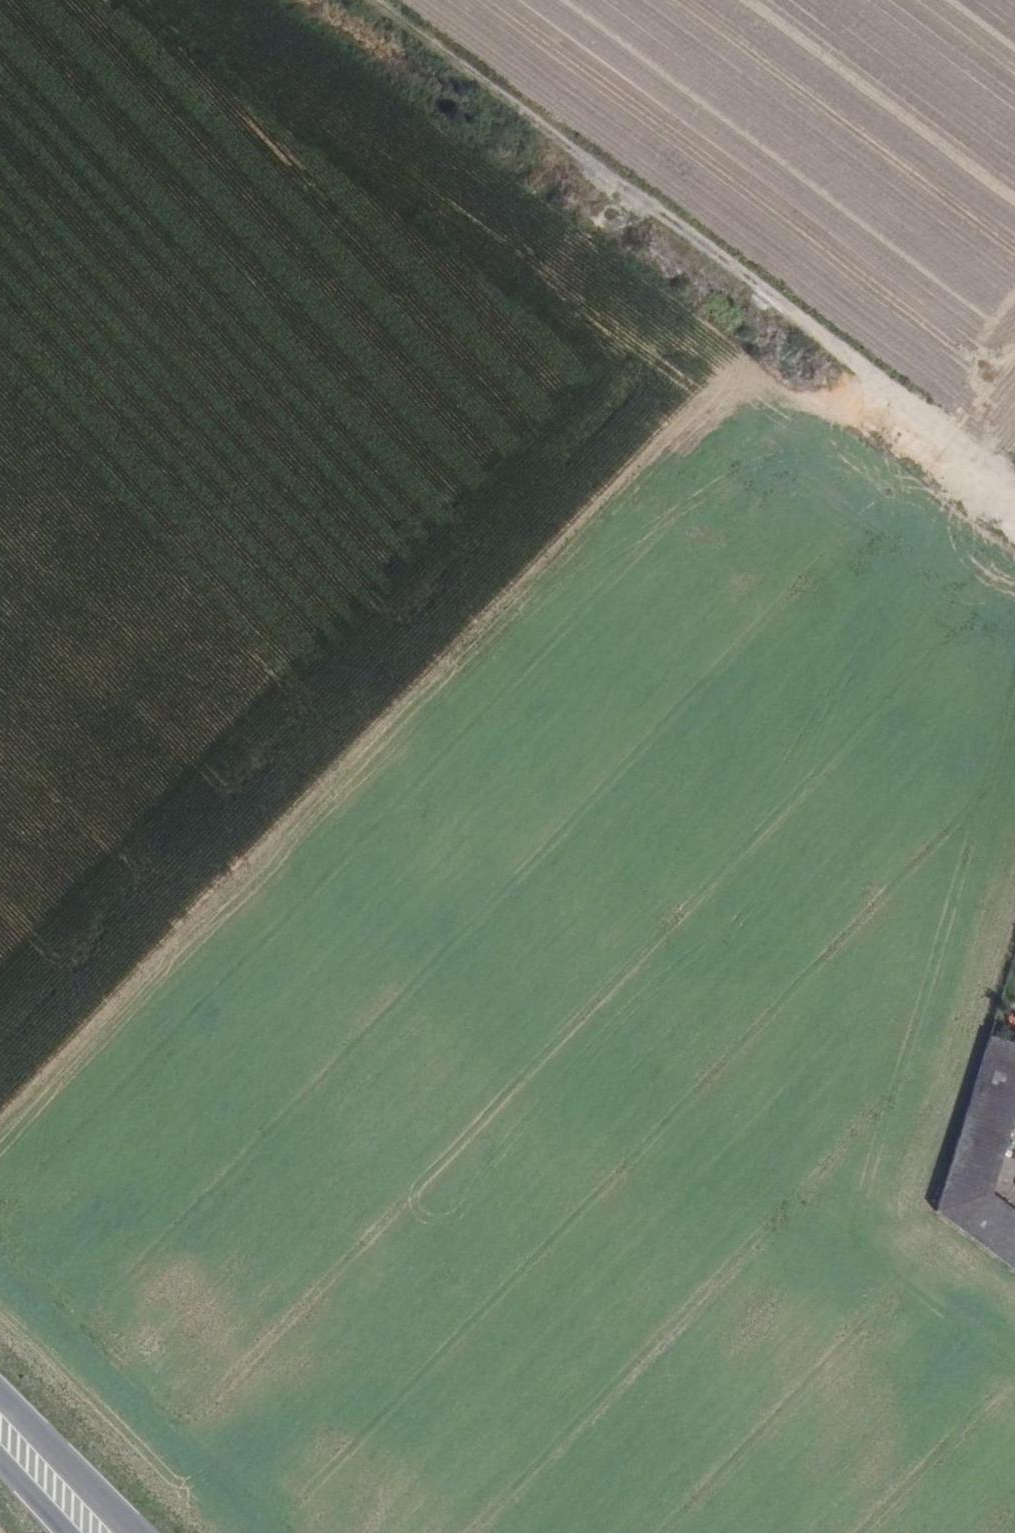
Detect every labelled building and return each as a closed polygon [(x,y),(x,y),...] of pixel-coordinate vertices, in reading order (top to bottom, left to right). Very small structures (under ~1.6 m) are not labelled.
[(1001,1135),(1014,1090),(1014,1050),(982,1040),(952,1138),(927,1214),(1013,1277),(1014,1274),(1014,1218),(1000,1208),(984,1195),(1001,1135)]
